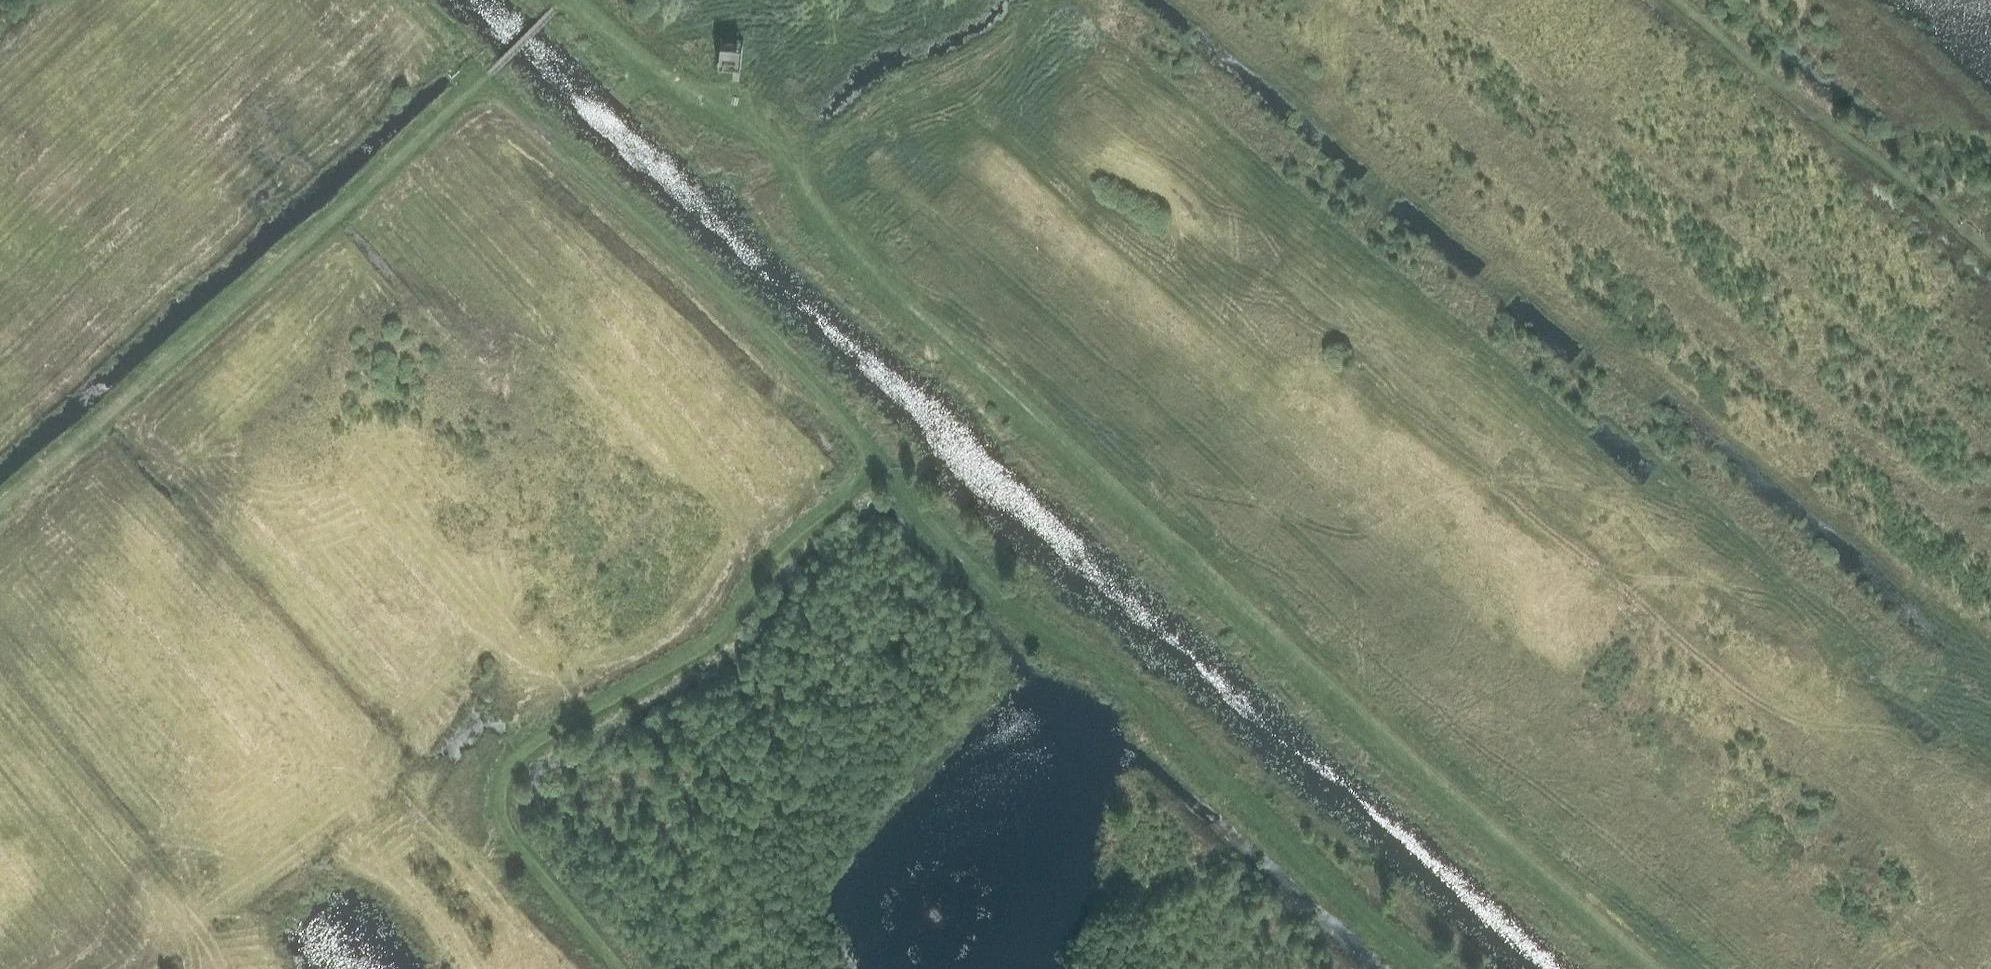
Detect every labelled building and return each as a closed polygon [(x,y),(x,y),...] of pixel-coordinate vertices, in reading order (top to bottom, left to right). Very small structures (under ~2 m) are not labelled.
[(742,40),(721,38),(720,57),(741,59),(742,40)]
